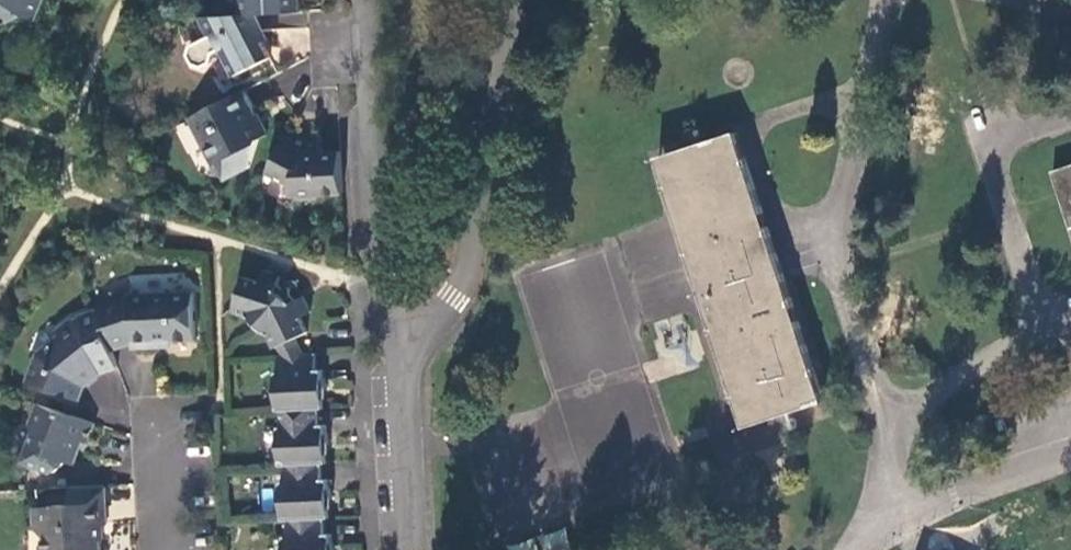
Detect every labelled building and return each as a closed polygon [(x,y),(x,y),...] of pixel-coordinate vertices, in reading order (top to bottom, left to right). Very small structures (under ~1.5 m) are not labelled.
[(27,14),(33,1),(44,6),(47,0),(0,0),(0,26),(27,14)] [(240,14),(260,13),(305,11),(304,0),(239,0),(240,14)] [(240,14),(201,16),(211,37),(192,47),(190,56),(195,66),(205,68),(215,63),(217,53),(223,49),(239,76),(274,57),(261,33),(260,13),(240,14)] [(244,91),(190,118),(215,165),(218,166),(225,180),(250,167),(257,140),(268,135),(244,91)] [(313,144),(289,132),(268,173),(292,186),(294,196),(298,196),(303,201),(317,201),(323,194),(343,193),(341,153),(310,154),(313,144)] [(745,159),(668,185),(738,401),(773,390),(782,415),(824,402),(745,159)] [(1053,171),(1070,226),(1070,165),(1053,171)] [(265,286),(250,282),(240,313),(252,320),(257,316),(277,332),(276,336),(282,351),(312,333),(308,323),(316,317),(309,301),(297,307),(281,294),(284,280),(269,275),(265,286)] [(197,295),(135,297),(135,287),(99,300),(116,352),(136,344),(136,350),(159,349),(159,344),(200,342),(197,295)] [(39,355),(30,381),(81,400),(85,388),(105,375),(122,369),(116,352),(103,313),(81,322),(80,319),(61,329),(63,334),(39,355)] [(320,353),(284,354),(285,371),(281,372),(283,409),(284,409),(319,407),(322,407),(321,389),(328,389),(328,369),(320,370),(320,353)] [(35,432),(25,462),(55,473),(71,463),(77,465),(81,453),(77,447),(80,439),(89,442),(96,423),(38,402),(32,422),(35,432)] [(283,426),(285,466),(287,465),(322,464),(321,443),(329,442),(329,423),(320,423),(319,407),(284,409),(285,424),(283,426)] [(285,481),(287,521),(290,521),(325,519),(324,496),(332,496),(331,479),(323,480),(322,464),(287,465),(288,481),(285,481)] [(35,509),(36,530),(47,540),(49,540),(49,549),(104,549),(103,524),(109,523),(107,487),(71,489),(72,505),(55,506),(55,509),(35,509)] [(291,536),(288,536),(288,549),(335,549),(334,534),(326,535),(325,519),(290,521),(291,536)] [(566,530),(507,543),(509,549),(570,549),(566,530)]
